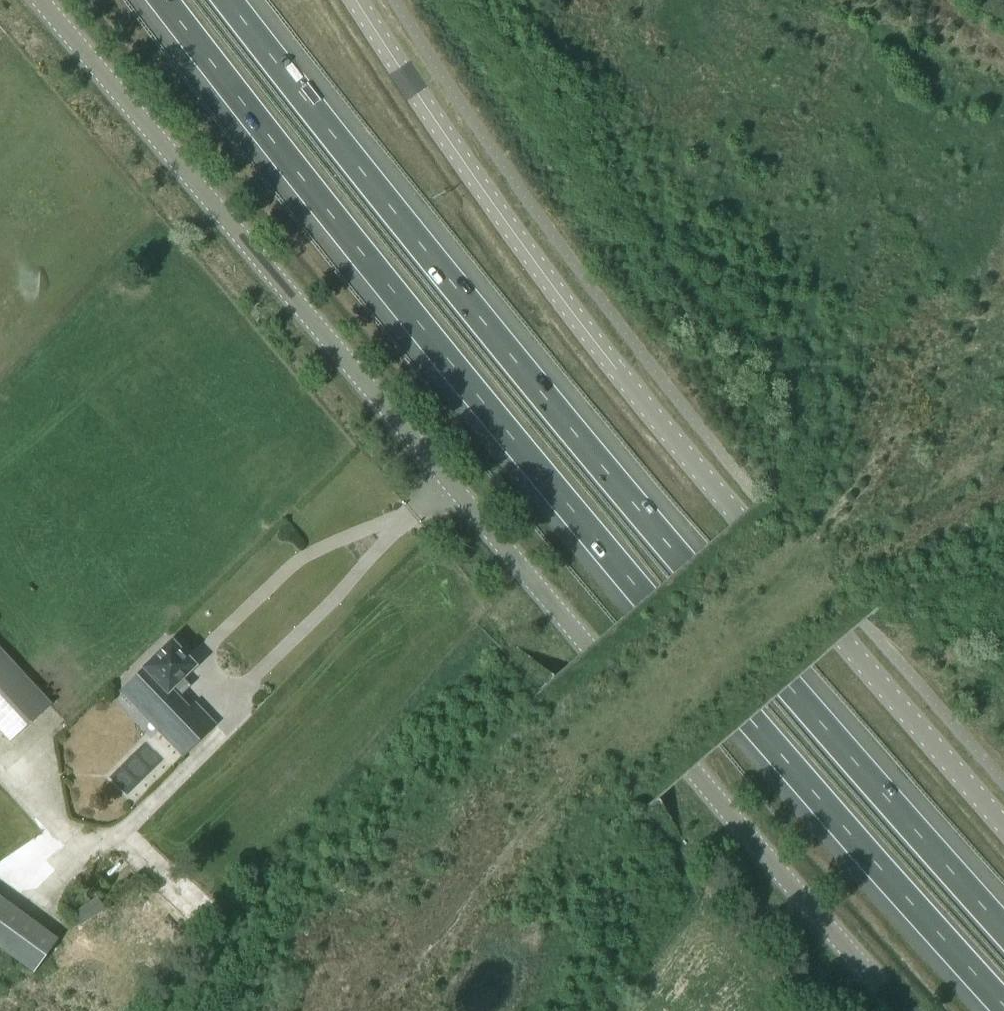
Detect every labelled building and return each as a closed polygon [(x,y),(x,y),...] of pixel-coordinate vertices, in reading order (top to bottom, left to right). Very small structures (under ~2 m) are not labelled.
[(190,702),(183,708),(176,699),(189,686),(182,678),(194,666),(182,654),(183,650),(177,644),(173,644),(171,643),(120,692),(136,708),(144,700),(167,724),(158,732),(182,756),(190,748),(191,749),(208,733),(207,732),(213,726),(190,702)] [(9,742),(51,703),(0,648),(0,732),(9,742)] [(0,786),(0,843),(26,872),(54,847),(0,786)] [(105,909),(98,897),(74,912),(82,924),(105,909)] [(56,938),(0,898),(0,949),(31,972),(56,938)]
